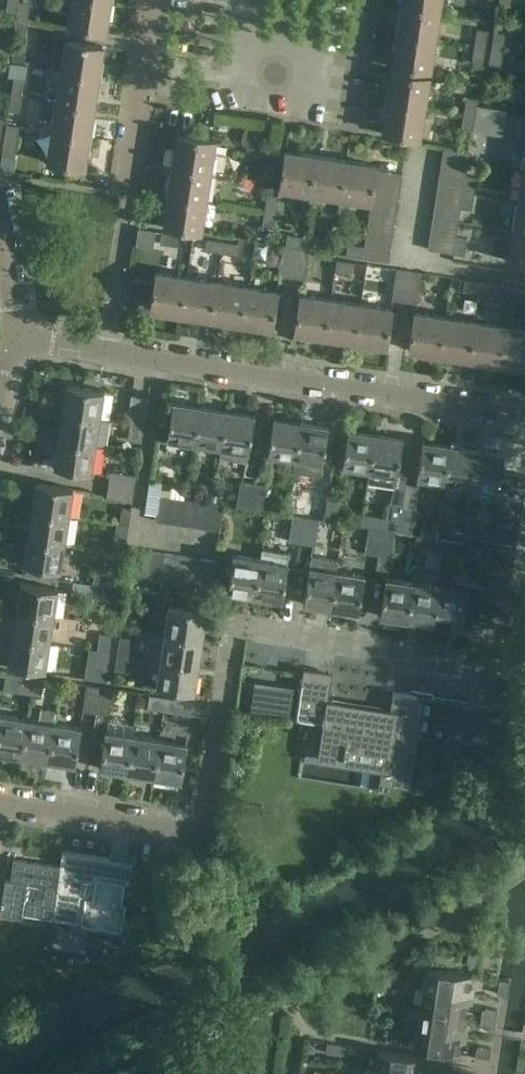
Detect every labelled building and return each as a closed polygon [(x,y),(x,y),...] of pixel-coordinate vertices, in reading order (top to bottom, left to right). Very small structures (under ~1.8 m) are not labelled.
[(17,12),(18,2),(18,0),(7,0),(6,11),(17,12)] [(105,0),(72,0),(68,26),(105,32),(110,1),(105,0)] [(440,10),(441,0),(403,0),(402,4),(440,10)] [(29,3),(18,2),(17,12),(16,18),(27,20),(29,3)] [(435,40),(440,10),(402,4),(398,34),(435,40)] [(14,34),(24,36),(27,20),(16,18),(14,34)] [(488,31),(476,29),(473,46),(485,47),(488,31)] [(505,33),(494,32),(491,48),(502,50),(505,33)] [(435,40),(398,34),(393,65),(430,71),(435,40)] [(61,71),(98,77),(103,46),(65,40),(61,71)] [(0,41),(0,54),(11,56),(13,43),(0,41)] [(471,62),(483,64),(485,47),(473,46),(471,62)] [(489,65),(500,66),(502,50),(491,48),(489,65)] [(61,71),(56,101),(94,106),(98,77),(61,71)] [(387,102),(425,108),(429,77),(392,71),(387,102)] [(24,80),(13,78),(10,94),(21,96),(24,80)] [(8,111),(19,112),(21,96),(10,94),(8,111)] [(474,118),(476,106),(477,99),(465,97),(462,117),(474,118)] [(89,136),(94,106),(56,101),(51,131),(89,136)] [(425,108),(387,102),(382,133),(420,139),(425,108)] [(474,118),(505,123),(507,111),(476,106),(474,118)] [(472,131),(474,118),(462,117),(460,130),(472,131)] [(474,118),(472,131),(503,136),(505,123),(474,118)] [(19,126),(6,124),(1,155),(14,157),(19,126)] [(89,136),(51,131),(47,162),(84,168),(89,136)] [(173,165),(211,171),(216,140),(178,134),(173,165)] [(267,148),(265,164),(276,166),(278,150),(267,148)] [(442,161),(467,165),(470,153),(444,148),(442,161)] [(310,193),(316,156),(285,151),(280,189),(310,193)] [(346,161),(316,156),(310,193),(340,198),(346,161)] [(340,198),(371,203),(373,195),(374,183),(377,170),(377,166),(346,161),(340,198)] [(467,165),(442,161),(440,174),(475,179),(475,178),(466,177),(467,165)] [(206,201),(211,171),(173,165),(168,195),(206,201)] [(377,170),(374,183),(400,187),(403,174),(377,170)] [(438,186),(473,192),(475,179),(440,174),(438,186)] [(398,199),(400,187),(374,183),(373,195),(398,199)] [(436,199),(472,204),(473,192),(438,186),(436,199)] [(277,195),(266,194),(264,210),(275,212),(275,208),(285,210),(286,202),(276,200),(277,195)] [(206,201),(168,195),(163,226),(201,232),(206,201)] [(396,212),(398,199),(373,195),(371,203),(371,207),(396,212)] [(434,211),(459,216),(461,208),(471,210),(472,204),(436,199),(434,211)] [(517,200),(512,230),(524,232),(524,201),(517,200)] [(394,225),(396,212),(371,207),(368,221),(394,225)] [(261,227),(272,228),(275,212),(264,210),(261,227)] [(432,224),(457,228),(459,216),(434,211),(432,224)] [(392,237),(394,225),(368,221),(366,233),(392,237)] [(430,236),(466,242),(466,239),(456,237),(457,228),(432,224),(430,236)] [(512,230),(508,261),(524,264),(524,232),(512,230)] [(191,237),(161,232),(160,243),(189,248),(191,237)] [(390,250),(392,237),(366,233),(364,245),(390,250)] [(296,247),(297,237),(285,235),(283,245),(296,247)] [(466,242),(430,236),(427,249),(453,253),(464,255),(466,242)] [(319,240),(297,237),(296,247),(309,249),(317,251),(319,240)] [(206,239),(205,251),(221,253),(223,241),(206,239)] [(237,256),(239,244),(223,241),(221,253),(237,256)] [(390,250),(364,245),(364,246),(347,244),(345,255),(362,258),(388,262),(390,250)] [(296,247),(283,245),(278,276),(291,278),(296,247)] [(296,247),(291,278),(304,280),(309,249),(296,247)] [(352,262),(336,260),(334,272),(351,274),(352,262)] [(404,302),(409,271),(396,269),(391,300),(404,302)] [(409,271),(404,302),(417,304),(422,273),(409,271)] [(181,314),(186,277),(156,272),(150,309),(181,314)] [(216,281),(186,277),(181,314),(211,319),(216,281)] [(464,280),(462,291),(480,294),(482,283),(464,280)] [(247,286),(216,281),(211,319),(241,324),(247,286)] [(494,296),(496,285),(482,283),(480,294),(494,296)] [(247,286),(241,324),(271,328),(277,291),(247,286)] [(511,288),(509,301),(524,303),(524,290),(511,288)] [(325,337),(331,299),(300,294),(294,332),(325,337)] [(361,304),(331,299),(325,337),(355,341),(361,304)] [(361,304),(355,341),(386,346),(392,309),(361,304)] [(439,355),(445,317),(415,312),(409,350),(439,355)] [(475,322),(445,317),(439,355),(469,360),(475,322)] [(469,360),(500,364),(505,326),(475,322),(469,360)] [(500,364),(524,368),(524,329),(505,326),(500,364)] [(62,412),(100,419),(104,391),(66,385),(62,412)] [(130,423),(143,426),(148,398),(131,395),(127,423),(130,423)] [(194,443),(200,405),(173,401),(166,439),(194,443)] [(227,410),(200,405),(194,443),(221,448),(227,410)] [(227,410),(221,448),(219,457),(246,462),(254,414),(227,410)] [(96,445),(100,419),(62,412),(57,439),(96,445)] [(294,460),(301,421),(273,417),(267,456),(294,460)] [(301,421),(294,460),(322,464),(328,426),(301,421)] [(143,426),(130,423),(127,440),(141,442),(143,426)] [(369,471),(375,433),(348,429),(342,467),(369,471)] [(369,471),(367,484),(394,488),(402,438),(375,433),(369,471)] [(96,445),(57,439),(53,467),(92,473),(96,445)] [(450,444),(422,440),(417,478),(444,482),(450,444)] [(477,448),(450,444),(444,482),(471,486),(477,448)] [(477,448),(471,486),(498,491),(497,498),(523,503),(524,487),(524,476),(501,472),(504,453),(477,448)] [(109,485),(134,489),(136,476),(111,472),(109,485)] [(240,481),(236,508),(248,510),(253,483),(240,481)] [(31,510),(69,516),(73,488),(35,482),(31,510)] [(262,512),(266,486),(253,483),(248,510),(262,512)] [(411,535),(417,486),(404,484),(401,506),(397,533),(411,535)] [(134,489),(109,485),(107,498),(132,502),(134,489)] [(167,523),(171,497),(146,493),(143,513),(148,520),(154,521),(167,523)] [(310,519),(319,520),(323,521),(328,495),(314,493),(310,519)] [(336,523),(341,497),(328,495),(323,521),(336,523)] [(180,525),(184,499),(171,497),(167,523),(180,525)] [(521,515),(523,503),(497,498),(495,511),(499,512),(520,515),(521,515)] [(184,499),(180,525),(193,527),(197,501),(184,499)] [(206,529),(210,503),(197,501),(193,527),(206,529)] [(210,503),(206,529),(219,531),(223,505),(210,503)] [(388,504),(384,530),(395,532),(394,532),(397,533),(401,506),(388,504)] [(121,509),(119,523),(119,524),(128,525),(129,510),(121,509)] [(31,510),(26,537),(65,543),(69,516),(31,510)] [(520,515),(499,512),(495,538),(516,541),(520,515)] [(292,516),(288,542),(301,544),(305,518),(292,516)] [(314,546),(319,520),(310,519),(305,518),(301,544),(314,546)] [(437,518),(436,528),(437,528),(436,530),(453,532),(455,520),(437,518)] [(116,523),(113,552),(125,553),(128,525),(119,524),(119,523),(116,523)] [(436,528),(420,526),(419,536),(435,538),(436,530),(437,528),(436,528)] [(368,528),(365,554),(378,556),(382,530),(368,528)] [(391,558),(394,532),(395,532),(384,530),(382,530),(378,556),(391,558)] [(418,547),(445,551),(446,539),(435,538),(419,536),(418,547)] [(65,543),(26,537),(22,564),(60,570),(65,543)] [(446,539),(445,551),(453,553),(461,554),(463,542),(446,539)] [(487,560),(513,564),(515,550),(489,546),(487,560)] [(262,548),(260,559),(254,597),(281,602),(287,563),(288,553),(262,548)] [(145,576),(149,551),(136,549),(132,574),(145,576)] [(149,551),(145,576),(158,578),(162,553),(149,551)] [(171,580),(175,555),(162,553),(158,578),(171,580)] [(254,597),(260,559),(233,554),(226,593),(254,597)] [(184,582),(189,557),(175,555),(171,580),(184,582)] [(189,557),(184,582),(198,584),(202,559),(189,557)] [(202,559),(198,584),(210,586),(214,561),(202,559)] [(513,564),(487,560),(485,573),(511,577),(513,564)] [(330,609),(336,571),(309,567),(303,605),(330,609)] [(73,582),(118,589),(120,576),(75,569),(73,582)] [(336,571),(330,609),(358,613),(364,575),(336,571)] [(485,573),(483,585),(483,586),(509,590),(511,577),(485,573)] [(407,621),(413,583),(385,578),(379,616),(407,621)] [(439,587),(434,625),(460,629),(462,616),(478,619),(479,612),(481,599),(483,586),(483,585),(457,581),(456,590),(439,587)] [(118,589),(73,582),(71,595),(116,602),(118,589)] [(15,610),(53,616),(58,589),(20,583),(15,610)] [(439,587),(413,583),(407,621),(434,625),(439,587)] [(483,586),(481,599),(507,603),(509,590),(483,586)] [(481,599),(479,612),(505,616),(507,603),(481,599)] [(165,633),(202,639),(207,612),(169,606),(165,633)] [(49,643),(53,616),(15,610),(11,637),(49,643)] [(111,635),(99,633),(96,650),(108,652),(111,635)] [(198,666),(202,639),(165,633),(160,660),(198,666)] [(49,643),(11,637),(7,664),(45,670),(49,643)] [(130,639),(119,637),(116,653),(128,655),(130,639)] [(100,668),(106,669),(108,652),(96,650),(93,676),(99,677),(100,668)] [(113,670),(125,672),(128,655),(116,653),(113,670)] [(198,666),(160,660),(156,687),(194,693),(198,666)] [(303,669),(295,719),(303,721),(297,758),(365,769),(363,780),(407,788),(415,737),(426,738),(429,721),(485,731),(489,709),(433,699),(434,694),(411,690),(410,696),(392,693),(390,705),(376,703),(375,708),(328,700),(332,673),(303,669)] [(30,694),(33,677),(6,673),(3,690),(30,694)] [(33,677),(30,694),(41,695),(44,679),(33,677)] [(95,714),(99,688),(86,686),(82,712),(95,714)] [(99,688),(95,714),(108,716),(112,690),(99,688)] [(164,711),(166,698),(149,695),(147,709),(164,711)] [(166,698),(164,711),(191,715),(193,702),(166,698)] [(20,757),(47,761),(53,723),(55,711),(40,708),(38,721),(26,719),(20,757)] [(26,719),(0,715),(0,754),(20,757),(26,719)] [(53,723),(47,761),(75,766),(81,727),(53,723)] [(126,773),(132,736),(105,732),(99,769),(126,773)] [(159,740),(132,736),(126,773),(153,777),(159,740)] [(159,740),(153,777),(181,782),(187,744),(159,740)] [(55,899),(62,851),(61,851),(59,866),(13,859),(9,880),(5,879),(0,909),(0,914),(21,917),(22,914),(52,918),(55,899)] [(54,907),(52,918),(80,922),(79,925),(122,931),(125,902),(122,902),(125,882),(128,883),(132,862),(110,859),(62,851),(55,899),(54,907)] [(471,975),(427,969),(423,988),(472,996),(473,987),(469,987),(471,975)] [(498,994),(508,995),(510,982),(500,980),(498,994)] [(472,996),(423,988),(421,1007),(465,1014),(467,1003),(471,1004),(472,996)] [(421,1007),(420,1012),(417,1027),(466,1034),(467,1026),(463,1026),(465,1014),(421,1007)] [(481,1017),(496,1019),(497,1010),(486,1008),(482,1011),(481,1017)] [(496,1019),(481,1017),(480,1024),(482,1027),(494,1029),(496,1019)] [(414,1047),(459,1054),(461,1042),(465,1043),(466,1034),(417,1027),(414,1047)] [(328,1043),(326,1053),(340,1055),(342,1045),(328,1043)] [(490,1059),(491,1048),(480,1047),(476,1049),(475,1056),(490,1059)] [(379,1051),(376,1071),(397,1073),(421,1073),(423,1067),(426,1068),(428,1059),(379,1051)]
